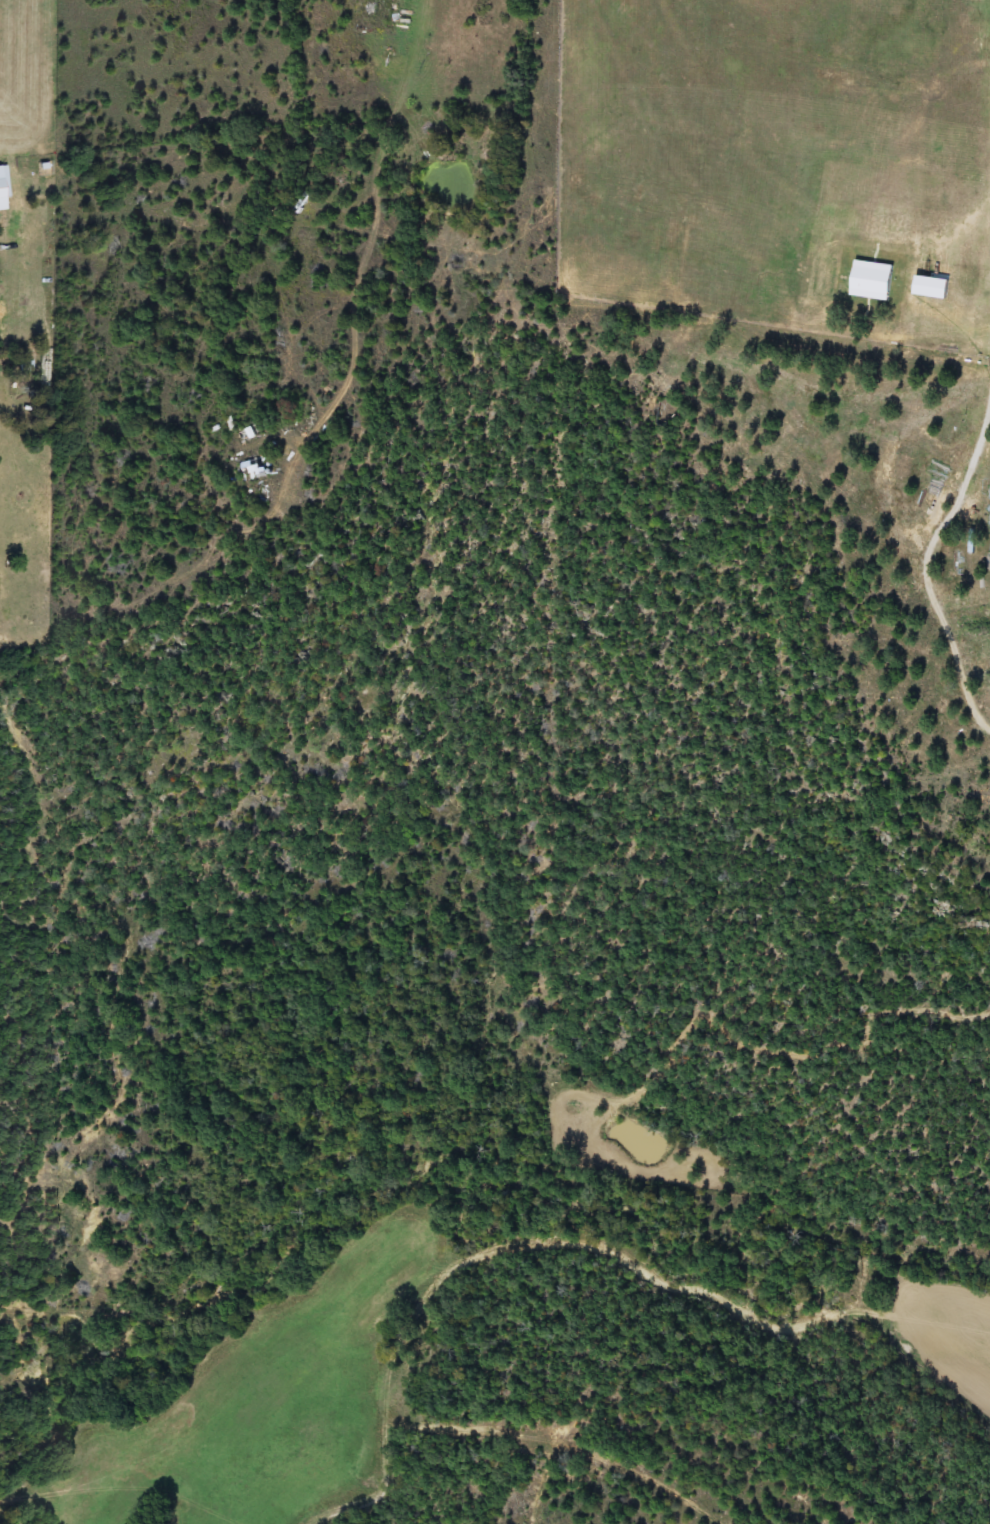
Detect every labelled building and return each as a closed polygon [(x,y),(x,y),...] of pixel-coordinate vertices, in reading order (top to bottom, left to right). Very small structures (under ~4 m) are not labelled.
[(15,363),(29,359),(32,370),(18,373),(15,363)]
